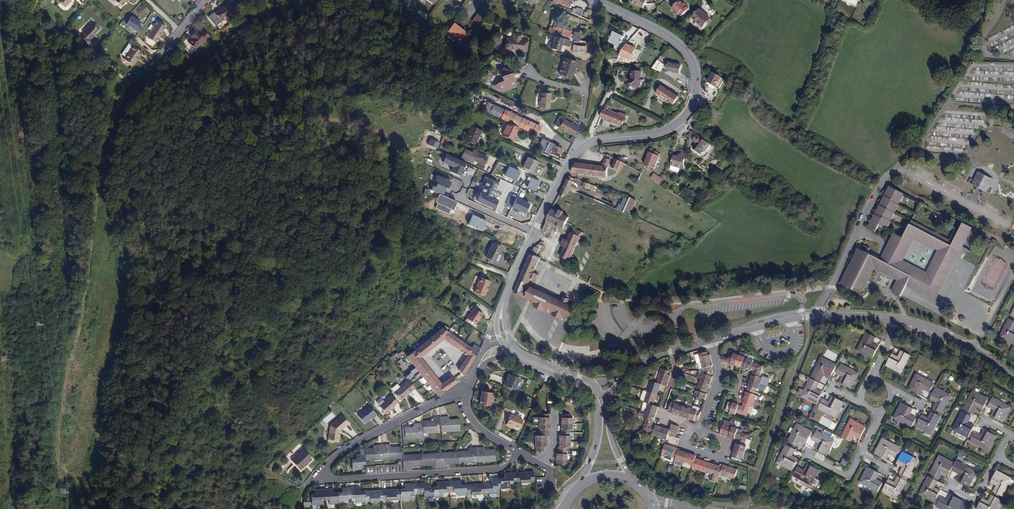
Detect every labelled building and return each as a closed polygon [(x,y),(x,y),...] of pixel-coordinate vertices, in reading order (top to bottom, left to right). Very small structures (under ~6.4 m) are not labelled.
[(681,0),(679,0),(672,7),(678,13),(679,12),(682,15),(689,7),(686,4),(685,5),(683,2),(681,0)] [(234,9),(228,3),(222,8),(221,7),(214,13),(221,20),(225,16),(226,17),(229,15),(229,14),(234,9)] [(572,9),(571,13),(581,17),(583,10),(577,8),(576,11),(572,9)] [(710,18),(700,9),(692,17),(696,21),(694,24),(699,30),(702,27),(708,21),(710,18)] [(484,16),(479,13),(469,27),(474,31),(483,18),(485,16),(484,16)] [(141,22),(132,16),(127,25),(136,31),(139,26),(141,22)] [(166,27),(158,21),(148,37),(156,42),(166,27)] [(459,45),(468,33),(455,23),(449,31),(454,35),(452,39),(459,45)] [(548,31),(554,33),(555,29),(562,31),(564,26),(557,24),(556,24),(554,23),(553,28),(549,27),(548,31)] [(94,26),(92,24),(83,33),(84,34),(90,39),(91,40),(94,37),(93,36),(95,34),(101,28),(96,24),(94,26)] [(571,28),(564,26),(562,31),(555,29),(554,33),(569,38),(571,28)] [(573,39),(580,40),(583,28),(586,29),(586,26),(583,26),(582,26),(580,26),(579,33),(574,32),(573,39)] [(622,49),(625,42),(622,40),(624,34),(612,29),(609,35),(611,36),(608,42),(614,44),(613,47),(617,49),(618,47),(622,49)] [(197,31),(193,36),(195,37),(194,39),(190,43),(198,50),(207,39),(208,40),(211,37),(205,31),(202,35),(197,31)] [(526,51),(528,41),(520,40),(521,35),(513,34),(513,39),(507,38),(506,46),(517,48),(517,50),(526,51)] [(568,40),(555,36),(551,48),(560,51),(564,52),(565,48),(564,47),(564,46),(566,46),(568,40)] [(140,57),(143,53),(129,44),(122,54),(125,56),(123,59),(132,65),(138,56),(140,57)] [(635,48),(626,44),(619,55),(630,60),(635,48)] [(572,52),(578,53),(585,53),(586,47),(578,46),(573,45),(572,52)] [(652,68),(660,73),(663,65),(659,63),(662,58),(660,57),(652,68)] [(577,63),(565,59),(562,69),(560,68),(559,73),(570,77),(573,67),(575,68),(577,63)] [(679,73),(681,66),(669,63),(667,70),(679,73)] [(499,75),(501,74),(502,78),(498,79),(493,86),(500,91),(512,88),(511,86),(515,85),(512,73),(507,70),(506,71),(502,69),(499,75)] [(642,71),(632,71),(632,78),(628,81),(636,88),(637,88),(642,84),(642,83),(644,80),(642,77),(642,71)] [(721,78),(713,73),(708,82),(716,87),(716,86),(719,88),(724,80),(721,78)] [(716,87),(708,82),(707,83),(711,86),(711,87),(711,89),(713,90),(714,90),(716,87)] [(666,90),(662,87),(657,95),(661,97),(661,99),(670,104),(671,103),(675,106),(680,98),(675,95),(666,90)] [(550,94),(540,93),(539,107),(549,108),(550,94)] [(537,135),(541,127),(488,103),(484,112),(489,114),(489,113),(537,135)] [(610,109),(611,107),(605,104),(600,118),(622,126),(625,118),(609,112),(610,109)] [(619,112),(619,113),(612,111),(612,110),(610,109),(609,112),(625,118),(627,115),(619,112)] [(560,123),(558,127),(575,137),(579,128),(568,122),(559,117),(557,121),(560,123)] [(504,121),(498,133),(513,140),(518,128),(504,121)] [(481,131),(470,126),(464,140),(474,145),(481,131)] [(693,148),(699,153),(707,143),(692,131),(689,136),(694,140),(693,141),(696,143),(693,148)] [(442,141),(431,137),(429,143),(440,147),(442,141)] [(552,150),(560,154),(562,150),(554,146),(554,145),(544,140),(543,143),(548,145),(545,151),(550,154),(552,150)] [(708,144),(707,143),(699,153),(701,154),(708,144)] [(461,157),(469,161),(470,158),(474,160),(484,165),(487,157),(476,152),(473,154),(471,153),(464,149),(461,157)] [(688,160),(688,152),(682,152),(683,159),(674,156),(671,166),(670,170),(678,173),(680,169),(681,167),(684,168),(684,163),(685,159),(688,160)] [(650,153),(645,165),(655,169),(660,157),(650,153)] [(467,163),(447,154),(443,162),(455,168),(452,172),(461,176),(467,163)] [(528,157),(523,168),(533,172),(538,162),(528,157)] [(606,158),(602,166),(576,163),(571,173),(607,177),(608,167),(610,160),(606,158)] [(612,167),(618,171),(620,167),(621,167),(622,166),(623,167),(625,164),(616,159),(612,167)] [(515,181),(519,171),(509,167),(506,173),(509,174),(508,177),(515,181)] [(978,185),(975,186),(979,188),(983,190),(982,187),(984,183),(989,186),(993,179),(978,171),(975,178),(980,181),(978,185)] [(654,174),(652,177),(661,183),(663,179),(654,174)] [(452,182),(439,176),(437,181),(440,182),(438,187),(434,186),(433,190),(445,196),(448,189),(451,190),(453,185),(452,182)] [(526,187),(534,191),(539,182),(531,178),(529,181),(526,187)] [(975,186),(978,185),(980,181),(975,178),(973,180),(970,179),(968,183),(975,186)] [(498,184),(488,179),(481,192),(477,200),(484,204),(485,201),(489,203),(492,197),(498,184)] [(564,186),(570,189),(576,191),(577,188),(571,186),(573,182),(571,179),(568,179),(564,186)] [(982,187),(983,190),(990,193),(992,189),(989,188),(989,186),(984,183),(982,187)] [(570,189),(564,186),(559,196),(563,197),(565,195),(567,196),(570,189)] [(904,193),(890,187),(869,228),(875,232),(879,224),(886,228),(886,227),(904,193)] [(513,208),(517,198),(510,195),(506,205),(513,208)] [(500,201),(492,197),(489,203),(485,201),(484,204),(496,209),(500,201)] [(616,208),(624,212),(629,200),(623,197),(620,204),(619,203),(616,208)] [(527,214),(531,204),(517,198),(513,208),(527,214)] [(624,212),(630,215),(637,201),(631,198),(629,200),(624,212)] [(445,217),(448,211),(442,208),(439,214),(445,217)] [(567,227),(565,226),(569,217),(562,214),(563,212),(559,210),(558,212),(552,209),(544,224),(541,230),(545,235),(546,232),(547,232),(548,230),(547,229),(548,229),(550,226),(549,226),(550,224),(553,226),(553,225),(554,225),(553,226),(557,227),(560,228),(560,229),(563,230),(563,229),(565,230),(565,229),(566,229),(567,227)] [(472,215),(468,225),(481,231),(486,221),(472,215)] [(849,269),(868,279),(875,266),(894,276),(902,261),(914,237),(939,251),(927,274),(907,263),(899,278),(898,281),(899,282),(897,287),(895,286),(892,292),(901,296),(907,284),(935,299),(939,290),(933,287),(937,280),(943,283),(953,263),(946,260),(950,252),(957,256),(962,246),(972,227),(961,222),(960,223),(952,240),(912,220),(903,238),(895,233),(881,260),(868,253),(870,248),(864,245),(862,250),(859,249),(849,269)] [(561,245),(564,247),(560,256),(564,258),(562,265),(566,267),(581,237),(580,237),(581,235),(583,236),(584,233),(574,228),(572,233),(570,232),(566,241),(563,240),(561,245)] [(492,243),(485,257),(495,262),(502,248),(492,243)] [(534,247),(514,292),(532,301),(536,303),(535,305),(534,307),(543,312),(544,311),(553,315),(552,316),(561,320),(562,318),(564,315),(568,317),(571,319),(576,308),(567,304),(569,300),(563,298),(562,301),(559,300),(546,294),(531,287),(529,292),(528,291),(528,290),(527,289),(527,290),(526,290),(526,291),(525,290),(540,258),(536,256),(541,245),(539,244),(534,247)] [(953,263),(957,256),(950,252),(946,260),(953,263)] [(907,263),(902,261),(894,276),(899,278),(907,263)] [(868,279),(849,269),(841,284),(853,289),(854,287),(862,291),(868,279)] [(480,277),(475,292),(485,296),(487,290),(488,291),(490,287),(488,286),(490,281),(480,277)] [(939,290),(943,283),(937,280),(933,287),(939,290)] [(559,300),(561,297),(548,290),(546,294),(559,300)] [(473,309),(466,318),(474,325),(481,315),(473,309)] [(1013,330),(1013,321),(1009,319),(1000,337),(1013,344),(1013,330)] [(477,353),(477,352),(452,334),(453,332),(447,327),(445,329),(443,327),(407,357),(437,395),(458,381),(456,377),(453,379),(452,376),(441,384),(420,357),(443,338),(447,342),(467,357),(458,370),(462,375),(477,353)] [(872,359),(878,347),(872,344),(875,337),(867,332),(857,351),(872,359)] [(723,361),(736,365),(740,355),(735,353),(735,352),(730,351),(729,354),(730,355),(728,359),(724,357),(723,361)] [(741,351),(740,355),(736,365),(744,368),(748,358),(745,357),(745,355),(746,353),(741,351)] [(901,351),(897,358),(891,354),(885,365),(900,374),(910,355),(901,351)] [(700,363),(711,360),(709,355),(707,355),(707,352),(706,352),(697,354),(698,356),(694,357),(696,364),(700,363)] [(396,362),(401,358),(397,353),(392,357),(396,362)] [(753,371),(762,367),(762,366),(753,363),(754,360),(755,357),(754,355),(750,354),(749,358),(748,358),(744,368),(750,370),(753,371)] [(824,373),(830,377),(836,365),(821,358),(812,376),(820,381),(824,373)] [(703,371),(711,371),(710,366),(712,366),(711,360),(700,363),(701,369),(703,368),(703,371)] [(840,366),(835,374),(842,378),(839,385),(850,391),(858,375),(840,366)] [(762,367),(753,371),(752,374),(750,380),(760,383),(762,378),(758,377),(762,367)] [(699,379),(710,382),(712,377),(710,376),(711,371),(703,371),(703,373),(701,373),(699,379)] [(655,383),(660,385),(666,387),(669,376),(659,373),(655,383)] [(518,379),(507,374),(503,387),(514,391),(518,379)] [(933,386),(915,376),(906,392),(918,397),(921,391),(928,394),(933,386)] [(800,396),(816,405),(820,397),(822,393),(815,390),(819,383),(810,379),(809,378),(800,396)] [(708,388),(710,382),(699,379),(696,387),(705,390),(706,387),(708,388)] [(764,385),(760,383),(750,380),(747,389),(755,391),(756,388),(762,390),(764,385)] [(650,381),(646,392),(656,395),(660,385),(655,383),(650,381)] [(397,394),(403,402),(418,390),(412,382),(397,394)] [(705,390),(696,387),(693,396),(696,397),(704,400),(706,394),(704,393),(705,390)] [(935,388),(929,399),(936,403),(932,409),(941,414),(950,396),(935,388)] [(754,395),(755,391),(747,389),(744,397),(754,401),(756,395),(754,395)] [(656,395),(646,392),(643,391),(639,401),(643,402),(647,404),(653,406),(656,395)] [(982,411),(988,399),(973,391),(963,410),(973,415),(976,408),(982,411)] [(479,405),(490,406),(491,393),(481,392),(479,405)] [(820,397),(816,405),(819,406),(818,407),(836,417),(845,402),(833,396),(830,402),(823,399),(820,397)] [(380,407),(387,415),(397,408),(396,406),(399,403),(394,397),(380,407)] [(742,402),(741,406),(745,414),(746,414),(749,405),(757,408),(759,402),(754,401),(744,397),(742,402)] [(382,398),(377,402),(380,406),(385,402),(382,398)] [(991,400),(987,408),(994,412),(990,419),(1002,425),(1010,410),(991,400)] [(658,407),(653,406),(647,404),(643,402),(641,408),(645,409),(645,412),(655,416),(658,407)] [(912,408),(901,402),(893,417),(911,427),(915,418),(908,415),(912,408)] [(680,416),(683,406),(675,403),(671,413),(680,416)] [(745,414),(741,406),(739,405),(732,403),(732,404),(728,403),(725,410),(729,411),(729,412),(735,414),(736,411),(745,414)] [(376,414),(370,406),(359,415),(364,422),(369,418),(370,419),(376,414)] [(683,406),(680,416),(688,419),(692,409),(683,406)] [(692,409),(688,419),(694,421),(694,419),(697,420),(700,411),(697,411),(698,407),(693,406),(692,409)] [(643,429),(652,424),(655,416),(645,412),(640,411),(639,410),(637,415),(643,417),(642,421),(645,422),(643,429)] [(939,417),(931,412),(927,419),(920,416),(914,427),(930,435),(939,417)] [(970,417),(962,412),(952,431),(967,439),(973,427),(967,424),(970,417)] [(330,425),(327,440),(332,441),(337,442),(339,434),(338,434),(339,430),(349,423),(342,415),(330,425)] [(522,420),(510,415),(507,424),(519,429),(522,420)] [(538,422),(538,424),(550,423),(549,418),(548,418),(548,415),(540,415),(540,418),(538,418),(533,418),(533,422),(538,422)] [(561,424),(572,424),(572,418),(569,418),(569,415),(561,415),(561,424)] [(440,417),(441,424),(441,431),(460,429),(459,419),(448,420),(448,416),(440,417)] [(436,425),(441,424),(440,417),(432,417),(432,421),(422,422),(422,423),(423,432),(437,431),(436,425)] [(721,434),(729,437),(733,427),(734,422),(725,419),(721,434)] [(850,442),(854,435),(861,438),(867,427),(851,419),(842,437),(850,442)] [(423,437),(423,432),(422,423),(414,424),(414,427),(404,428),(402,428),(403,438),(405,438),(423,437)] [(540,432),(548,432),(548,429),(550,429),(550,423),(538,424),(538,429),(540,429),(540,432)] [(810,431),(795,423),(786,442),(794,446),(798,439),(805,443),(810,431)] [(572,430),(572,424),(561,424),(561,432),(569,432),(569,430),(572,430)] [(652,424),(643,429),(650,431),(649,434),(658,437),(661,427),(652,424)] [(661,427),(658,437),(666,440),(667,440),(669,435),(668,435),(670,431),(670,430),(661,427)] [(738,440),(747,435),(737,431),(738,428),(733,427),(729,437),(738,440)] [(970,441),(988,451),(996,436),(985,430),(981,436),(974,432),(970,441)] [(814,431),(809,440),(816,444),(813,450),(824,456),(832,441),(828,439),(830,435),(823,431),(821,435),(814,431)] [(548,432),(540,432),(540,436),(535,436),(535,441),(546,441),(546,436),(548,436),(548,432)] [(569,432),(561,432),(561,436),(560,436),(560,441),(570,441),(570,436),(569,435),(569,432)] [(738,440),(735,448),(745,452),(747,446),(743,445),(747,435),(738,440)] [(873,455),(884,461),(887,454),(894,458),(895,457),(898,451),(899,450),(881,440),(873,455)] [(546,447),(546,441),(535,441),(535,448),(536,448),(536,451),(544,451),(544,447),(546,447)] [(570,447),(570,441),(560,441),(560,447),(558,447),(558,451),(566,451),(569,451),(569,447),(570,447)] [(383,452),(382,444),(374,445),(375,449),(364,449),(364,450),(364,459),(379,459),(379,452),(383,452)] [(391,444),(382,444),(383,452),(383,458),(401,457),(401,447),(391,448),(391,444)] [(675,459),(678,450),(678,448),(675,447),(665,444),(662,454),(675,459)] [(793,449),(784,444),(775,462),(790,471),(796,459),(789,456),(793,449)] [(468,452),(458,452),(459,462),(477,461),(476,447),(468,448),(468,452)] [(484,447),(476,447),(477,461),(495,460),(494,450),(484,451),(484,447)] [(743,457),(745,452),(735,448),(732,457),(740,459),(741,456),(743,457)] [(305,450),(292,460),(300,471),(313,461),(305,450)] [(365,464),(364,459),(364,450),(360,450),(360,454),(358,454),(358,459),(351,459),(352,469),(361,468),(361,464),(365,464)] [(678,450),(675,459),(675,460),(683,463),(687,453),(678,450)] [(566,451),(558,451),(558,454),(556,454),(556,460),(567,460),(567,454),(566,454),(566,451)] [(440,460),(440,468),(449,467),(448,463),(459,462),(458,452),(444,453),(444,460),(440,460)] [(902,467),(896,477),(905,481),(917,460),(901,452),(897,459),(895,463),(902,467)] [(687,453),(683,463),(692,466),(695,458),(695,456),(687,453)] [(433,468),(440,468),(440,460),(436,461),(435,454),(421,455),(422,464),(432,464),(433,468)] [(411,465),(422,464),(421,455),(403,456),(403,465),(404,470),(412,470),(411,465)] [(929,474),(938,479),(942,471),(948,475),(954,464),(939,456),(929,474)] [(705,473),(708,463),(695,458),(692,466),(691,468),(705,473)] [(843,458),(840,464),(845,467),(849,461),(843,458)] [(792,473),(810,482),(818,467),(807,461),(804,468),(797,465),(792,473)] [(708,463),(705,473),(719,477),(720,475),(722,467),(718,466),(708,463)] [(956,483),(967,489),(976,474),(955,463),(954,464),(950,471),(960,476),(956,483)] [(722,467),(720,475),(735,480),(738,469),(729,467),(723,465),(722,467)] [(877,491),(882,482),(874,478),(878,472),(867,466),(859,481),(877,491)] [(994,492),(1002,497),(1012,479),(998,471),(996,470),(990,482),(997,485),(994,492)] [(533,472),(515,473),(516,483),(534,481),(533,472)] [(516,483),(515,473),(504,474),(504,477),(499,478),(500,488),(509,487),(509,483),(516,483)] [(905,481),(896,477),(893,483),(887,480),(880,491),(896,499),(905,481)] [(937,495),(940,492),(933,488),(936,481),(928,477),(919,495),(934,503),(937,495)] [(482,483),(483,493),(497,493),(496,488),(500,488),(499,478),(491,478),(491,483),(482,483)] [(456,495),(465,495),(465,484),(460,485),(460,480),(448,481),(449,491),(456,491),(456,495)] [(442,492),(449,491),(448,481),(436,482),(437,486),(432,487),(433,497),(442,496),(442,492)] [(416,493),(415,483),(404,484),(404,489),(400,489),(400,499),(409,498),(409,494),(416,493)] [(427,483),(415,483),(416,493),(423,493),(423,498),(433,497),(432,487),(427,487),(427,483)] [(483,493),(482,483),(465,484),(465,495),(483,493)] [(365,501),(365,491),(360,491),(360,487),(351,488),(352,498),(358,497),(359,502),(365,501)] [(345,498),(352,498),(351,488),(342,488),(342,492),(338,493),(339,503),(345,502),(345,498)] [(318,500),(325,499),(324,489),(316,490),(316,494),(311,494),(312,505),(318,504),(318,500)] [(339,503),(338,493),(334,493),(333,489),(324,489),(325,499),(332,499),(332,503),(339,503)] [(383,500),(400,499),(400,489),(382,490),(383,500)] [(365,491),(365,501),(383,500),(382,490),(365,491)] [(947,501),(940,497),(936,505),(936,506),(942,508),(957,508),(962,500),(951,494),(947,501)] [(1001,500),(992,495),(989,502),(982,498),(977,508),(976,508),(996,508),(1001,500)]
